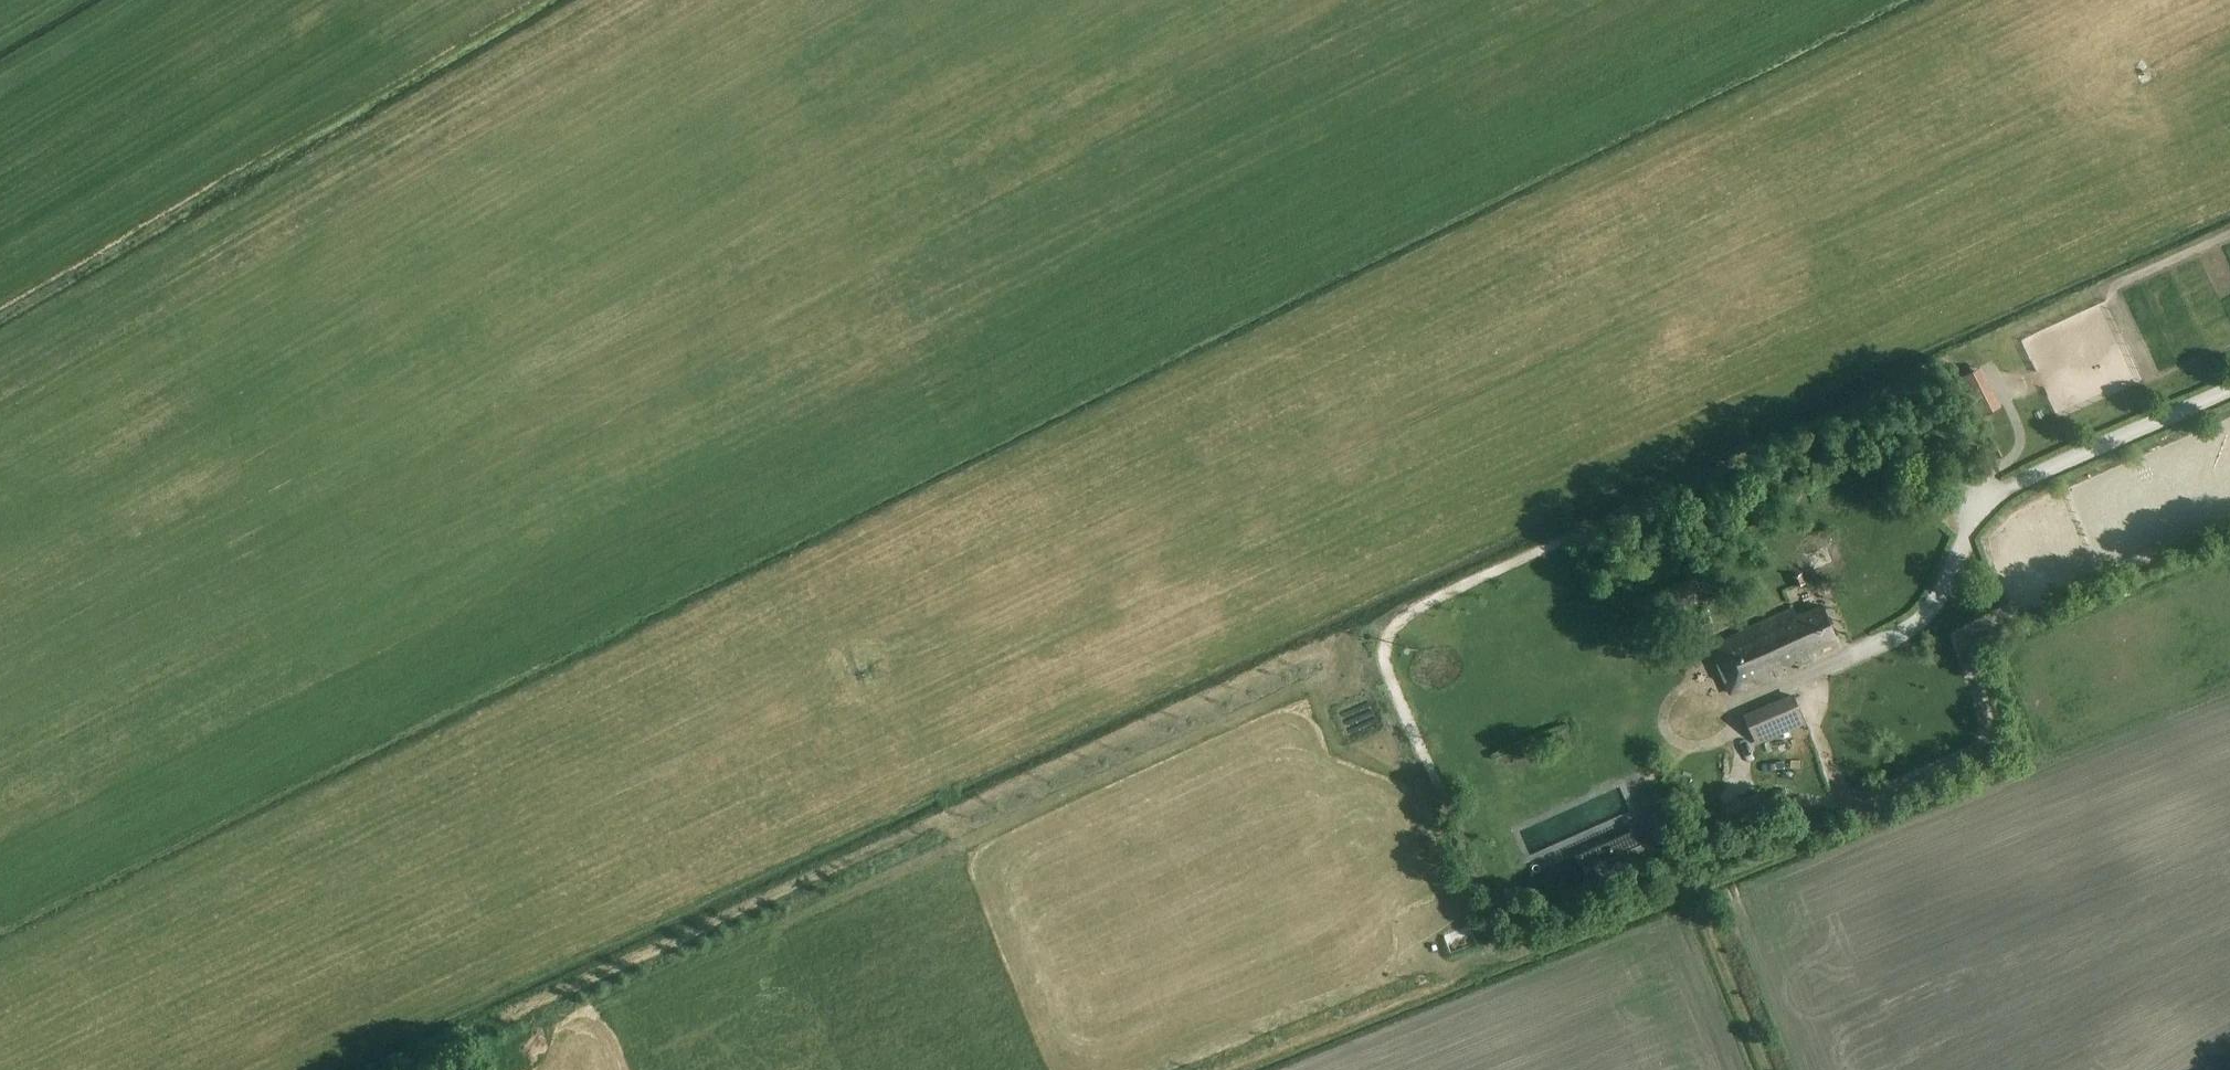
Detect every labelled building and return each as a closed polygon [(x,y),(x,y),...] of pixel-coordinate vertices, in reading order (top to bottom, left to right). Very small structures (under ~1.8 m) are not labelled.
[(1973,371),(1959,378),(1978,418),(1993,411),(1973,371)] [(1802,575),(1793,578),(1796,588),(1805,585),(1802,575)] [(1654,626),(1702,605),(1690,577),(1642,599),(1654,626)] [(1730,697),(1746,690),(1743,682),(1752,679),(1755,686),(1786,673),(1783,664),(1796,659),(1799,667),(1816,660),(1813,654),(1839,643),(1824,608),(1798,618),(1795,612),(1709,648),(1730,697)] [(1743,715),(1757,746),(1805,725),(1791,694),(1743,715)] [(1585,787),(1472,828),(1484,861),(1511,851),(1518,868),(1541,859),(1552,889),(1618,865),(1600,814),(1596,816),(1585,787)]
